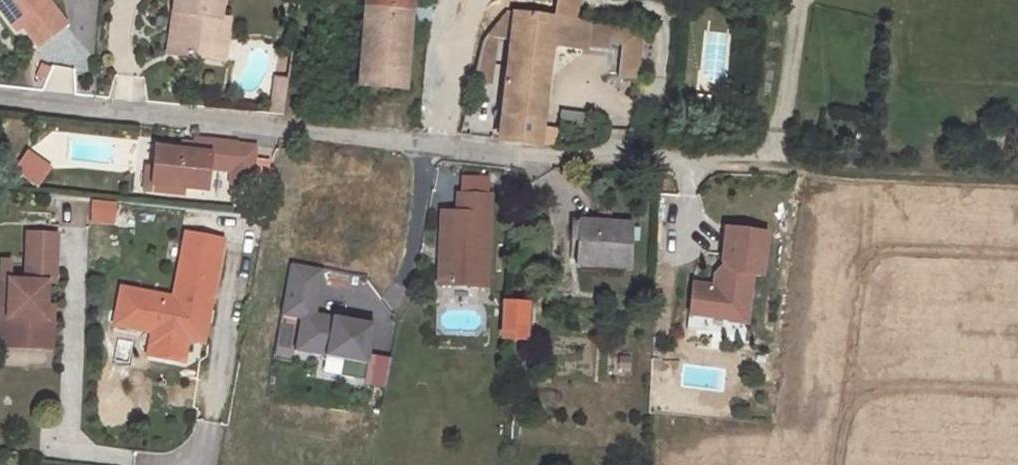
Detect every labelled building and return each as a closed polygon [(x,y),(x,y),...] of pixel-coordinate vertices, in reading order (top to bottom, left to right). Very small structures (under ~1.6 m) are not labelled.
[(66,21),(48,0),(0,0),(0,7),(34,50),(66,21)] [(158,57),(216,63),(221,15),(211,14),(212,0),(163,0),(158,57)] [(360,11),(406,16),(408,11),(409,0),(362,0),(361,4),(360,11)] [(564,21),(590,24),(591,5),(592,0),(581,0),(581,4),(566,3),(564,21)] [(398,92),(406,16),(360,11),(352,88),(398,92)] [(510,14),(497,134),(495,142),(532,146),(534,137),(545,45),(548,18),(510,14)] [(590,24),(564,21),(548,18),(545,45),(583,49),(584,43),(605,46),(607,27),(590,24)] [(641,31),(607,27),(605,46),(621,48),(616,83),(633,86),(641,31)] [(283,112),(289,78),(272,75),(265,110),(283,112)] [(185,152),(148,149),(145,185),(197,189),(200,171),(224,173),(221,185),(245,187),(247,148),(185,142),(185,152)] [(5,151),(0,160),(0,172),(24,187),(33,167),(5,151)] [(456,193),(455,211),(440,210),(436,283),(488,286),(492,195),(456,193)] [(90,201),(89,223),(113,223),(113,201),(90,201)] [(569,235),(566,263),(624,266),(626,222),(561,220),(560,235),(569,235)] [(0,279),(0,318),(6,318),(5,347),(43,348),(44,319),(36,318),(37,304),(38,282),(45,282),(47,233),(17,232),(15,280),(0,279)] [(113,287),(106,324),(144,331),(143,337),(178,344),(179,338),(182,323),(198,326),(215,239),(178,232),(165,297),(113,287)] [(371,326),(313,313),(320,271),(291,265),(282,314),(301,317),(294,349),(363,363),(371,326)] [(527,298),(504,296),(501,332),(525,333),(527,298)] [(198,326),(182,323),(179,338),(195,341),(198,326)] [(143,337),(141,344),(176,351),(178,344),(143,337)]
